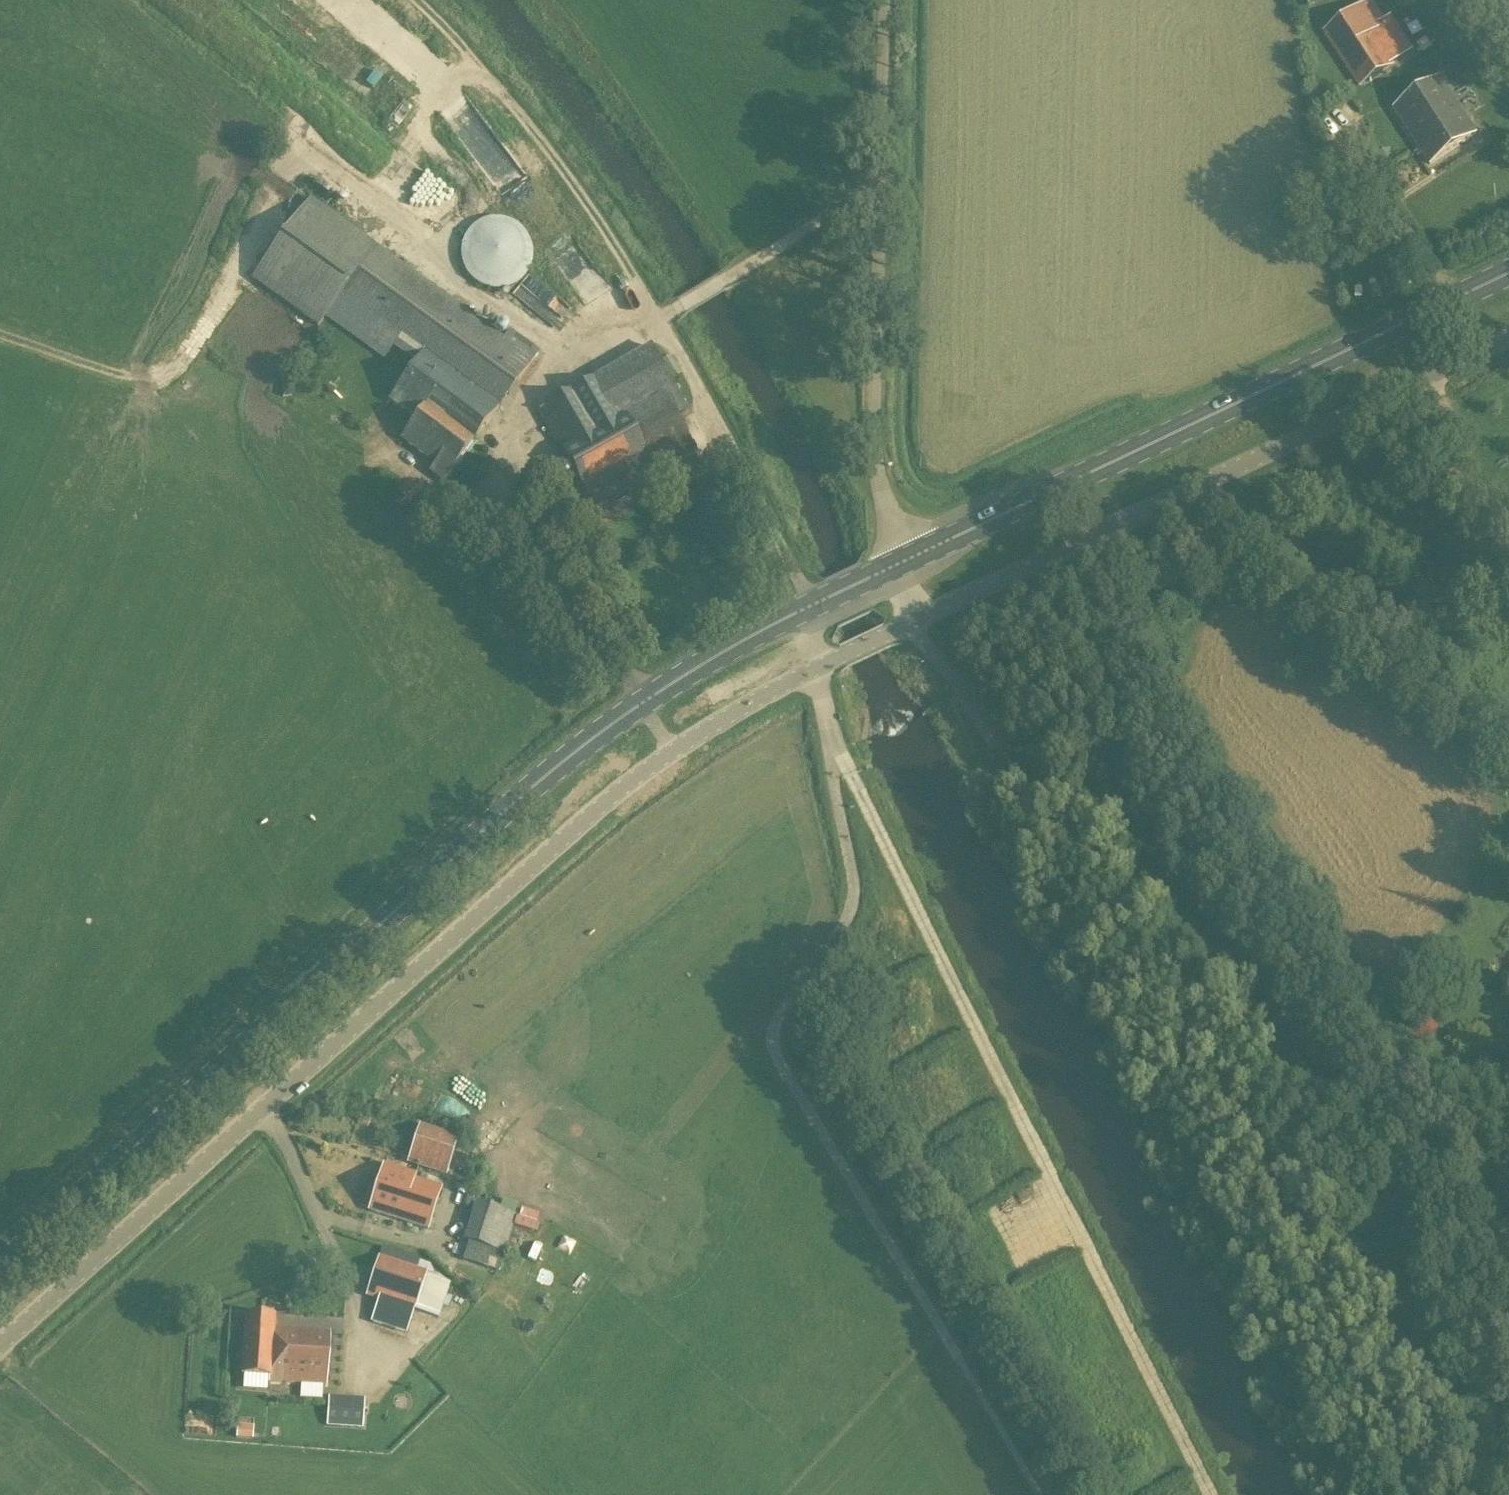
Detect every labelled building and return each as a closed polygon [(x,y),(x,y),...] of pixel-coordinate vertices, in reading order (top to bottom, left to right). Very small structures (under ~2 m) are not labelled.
[(1323,32),(1360,88),(1396,64),(1372,28),(1385,20),(1372,0),(1371,0),(1323,32)] [(1477,134),(1440,79),(1394,110),(1430,165),(1477,134)] [(416,419),(414,419),(401,440),(434,465),(429,472),(444,482),(499,408),(499,409),(540,352),(510,330),(504,338),(375,246),(376,245),(311,197),(252,280),(319,328),(329,313),(388,356),(401,338),(422,353),(423,353),(424,353),(444,371),(438,381),(446,386),(431,406),(421,422),(416,419)] [(463,242),(462,244),(461,248),(461,252),(461,255),(461,257),(461,259),(461,260),(462,263),(463,266),(465,270),(466,273),(468,276),(471,279),(474,282),(477,284),(480,286),(484,288),(487,288),(490,289),(494,290),(498,290),(502,289),(505,289),(510,287),(512,286),(516,284),(519,282),(521,280),(524,277),(526,274),(528,271),(530,267),(531,264),(532,260),(532,256),(532,253),(532,250),(532,248),(531,244),(530,241),(529,238),(527,235),(525,232),(523,230),(520,227),(517,225),(514,223),(512,222),(509,221),(505,219),(503,219),(500,219),(495,218),(493,219),(489,219),(487,220),(483,221),(480,223),(478,224),(475,225),(473,228),(470,230),(468,233),(466,235),(464,239),(463,242)] [(542,409),(538,413),(582,489),(594,510),(698,453),(677,419),(689,412),(651,346),(591,380),(569,393),(542,407),(542,409)] [(389,400),(414,419),(416,419),(421,422),(431,406),(446,386),(438,381),(444,371),(424,353),(389,400)] [(420,1125),(407,1164),(447,1177),(459,1138),(420,1125)] [(417,1175),(384,1165),(369,1211),(429,1230),(442,1190),(415,1181),(417,1175)] [(458,1259),(498,1271),(515,1215),(475,1202),(458,1259)] [(433,1274),(430,1264),(419,1261),(416,1269),(378,1256),(365,1296),(378,1300),(370,1322),(406,1334),(413,1312),(438,1320),(450,1284),(438,1276),(433,1274)] [(272,1383),(281,1384),(284,1330),(274,1329),(275,1318),(246,1316),(242,1376),(272,1378),(272,1383)] [(284,1330),(281,1384),(326,1387),(330,1333),(284,1330)] [(328,1397),(326,1423),(363,1426),(365,1400),(328,1397)] [(236,1439),(253,1440),(254,1418),(237,1417),(236,1439)]
